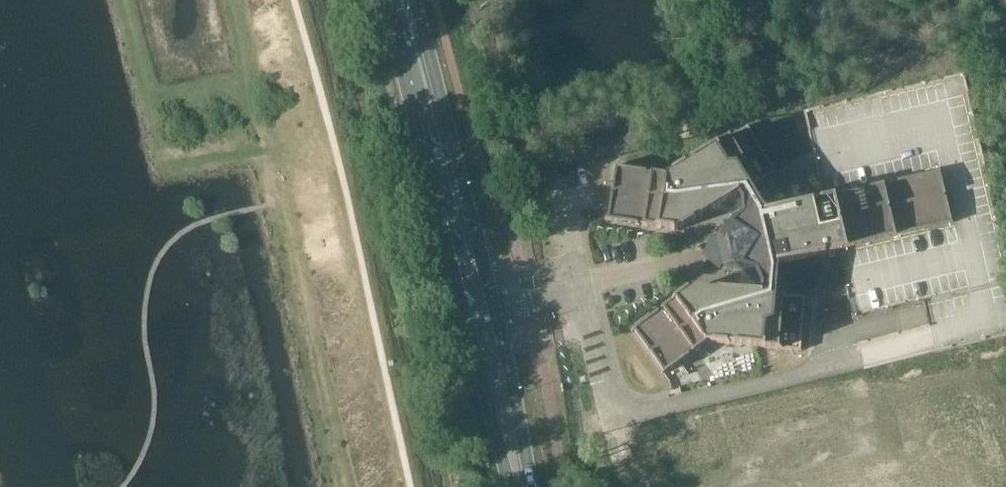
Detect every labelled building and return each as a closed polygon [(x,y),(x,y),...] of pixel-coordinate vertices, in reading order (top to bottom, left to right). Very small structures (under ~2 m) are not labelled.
[(825,199),(938,174),(950,225),(838,250),(857,333),(862,356),(865,371),(1005,340),(1005,270),(964,81),(806,115),(825,199)] [(662,374),(706,343),(802,351),(802,349),(801,349),(805,299),(806,299),(807,297),(776,295),(779,265),(838,250),(950,225),(938,174),(825,199),(766,213),(751,187),(777,171),(776,169),(775,170),(749,128),(750,127),(749,125),(667,175),(613,166),(613,168),(616,169),(608,218),(605,217),(604,219),(678,231),(737,195),(741,202),(742,215),(716,238),(719,250),(722,265),(755,273),(761,286),(760,293),(691,288),(631,331),(632,332),(634,331),(663,371),(661,373),(662,374)]
